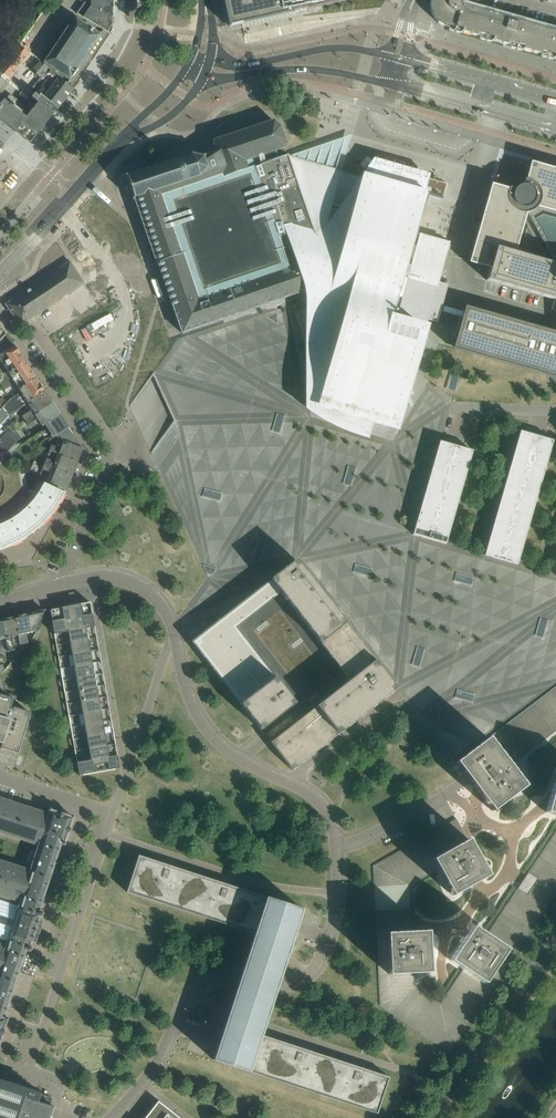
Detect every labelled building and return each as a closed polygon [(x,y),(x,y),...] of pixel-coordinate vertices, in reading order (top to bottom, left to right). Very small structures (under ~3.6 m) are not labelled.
[(114,0),(80,0),(84,3),(77,14),(110,34),(112,31),(112,24),(112,16),(113,16),(114,0)] [(277,16),(287,14),(314,8),(322,6),(348,0),(223,0),(226,15),(229,25),(229,26),(231,26),(240,24),(277,16)] [(430,7),(431,12),(434,17),(434,18),(436,20),(438,23),(443,27),(529,51),(555,59),(555,29),(537,24),(463,3),(463,0),(430,0),(430,7)] [(102,36),(77,19),(70,29),(69,28),(44,63),(70,81),(80,67),(80,66),(88,55),(102,36)] [(20,44),(12,54),(22,62),(30,52),(20,44)] [(12,54),(5,63),(16,71),(22,63),(22,62),(12,54)] [(43,73),(48,68),(40,61),(32,71),(35,74),(40,78),(43,73)] [(0,70),(0,73),(9,80),(16,71),(5,63),(0,70)] [(44,73),(40,78),(44,81),(65,99),(73,90),(48,68),(44,73)] [(9,80),(0,73),(0,92),(9,80)] [(65,99),(44,81),(40,86),(37,90),(44,95),(43,97),(57,109),(65,99)] [(54,114),(53,113),(57,109),(43,97),(44,95),(37,90),(36,91),(32,96),(25,105),(10,94),(5,101),(3,100),(0,104),(0,120),(16,132),(30,142),(30,143),(36,137),(54,114)] [(273,194),(254,189),(245,161),(275,151),(282,148),(284,140),(280,126),(274,120),(214,141),(212,149),(201,157),(193,155),(192,152),(191,152),(191,155),(184,158),(183,155),(181,155),(182,158),(174,161),(173,158),(172,158),(173,161),(165,164),(164,161),(163,161),(164,164),(156,167),(155,164),(154,164),(155,167),(147,170),(146,167),(145,167),(146,170),(138,173),(137,170),(136,170),(136,173),(128,176),(125,175),(124,176),(127,178),(133,197),(132,200),(134,201),(134,200),(150,244),(157,264),(158,263),(182,333),(306,291),(291,247),(288,249),(281,228),(284,227),(273,194)] [(275,151),(245,161),(254,189),(273,194),(284,227),(281,228),(288,249),(291,247),(306,291),(307,293),(307,295),(307,306),(297,309),(298,310),(307,336),(307,348),(307,362),(306,409),(337,428),(340,423),(368,438),(370,432),(372,424),(373,420),(382,418),(383,422),(384,424),(397,422),(398,422),(399,415),(400,398),(401,367),(413,370),(414,370),(424,333),(428,320),(437,322),(448,284),(439,282),(447,250),(450,243),(412,232),(420,202),(423,202),(425,193),(443,198),(444,195),(447,184),(426,178),(428,174),(375,159),(362,177),(360,180),(340,175),(341,172),(340,171),(340,172),(288,157),(287,155),(278,159),(275,151)] [(533,167),(532,171),(530,180),(528,180),(527,180),(524,180),(524,186),(514,190),(510,188),(508,190),(507,193),(494,189),(476,251),(474,258),(489,262),(491,265),(486,280),(555,300),(555,174),(533,167)] [(454,209),(459,197),(449,193),(444,204),(454,209)] [(112,211),(99,215),(101,223),(114,220),(112,211)] [(20,325),(83,283),(70,262),(6,305),(20,325)] [(74,336),(94,369),(112,358),(95,363),(140,336),(132,308),(127,299),(116,306),(115,306),(70,332),(76,343),(74,336)] [(464,307),(460,321),(455,338),(452,349),(555,378),(555,333),(464,307)] [(554,371),(464,387),(462,387),(461,388),(459,388),(457,389),(456,390),(447,393),(433,400),(428,403),(423,407),(418,410),(413,414),(409,418),(405,422),(377,450),(310,431),(309,423),(306,412),(290,334),(288,328),(284,327),(282,336),(275,335),(277,324),(248,316),(225,324),(215,328),(178,341),(173,344),(157,367),(157,370),(131,405),(135,414),(142,430),(164,475),(204,564),(261,580),(263,581),(283,566),(297,555),(366,644),(429,725),(480,739),(555,681),(555,578),(472,553),(422,539),(423,537),(413,534),(414,530),(394,524),(388,522),(382,521),(398,494),(432,442),(436,436),(441,430),(446,424),(452,419),(458,414),(464,410),(471,407),(477,404),(484,401),(491,400),(535,392),(555,388),(555,371),(554,371)] [(14,345),(0,354),(0,359),(9,373),(25,362),(14,345)] [(25,362),(9,373),(4,377),(3,377),(0,381),(0,384),(5,390),(15,382),(20,390),(36,379),(25,362)] [(45,392),(36,379),(20,390),(21,392),(11,398),(0,409),(0,423),(1,424),(10,414),(12,416),(18,410),(28,403),(45,392)] [(25,421),(52,403),(45,392),(28,403),(32,410),(22,416),(25,421)] [(60,415),(52,403),(25,421),(28,426),(38,420),(42,426),(44,425),(60,415)] [(72,434),(60,415),(44,425),(53,438),(56,436),(57,437),(58,438),(60,436),(62,440),(64,439),(63,439),(72,434)] [(489,539),(484,555),(501,560),(517,565),(522,549),(526,534),(531,518),(535,503),(540,487),(544,472),(548,456),(553,441),(536,436),(520,431),(516,446),(511,462),(507,477),(502,493),(498,508),(493,524),(489,539)] [(16,442),(7,433),(0,440),(0,458),(1,458),(16,442)] [(49,451),(58,454),(77,462),(82,449),(72,434),(63,439),(64,439),(62,440),(60,436),(58,438),(57,437),(54,446),(52,445),(49,451)] [(422,503),(415,528),(431,533),(448,537),(455,513),(459,497),(464,482),(468,466),(471,455),(472,451),(471,450),(465,449),(456,446),(446,443),(439,441),(435,457),(431,472),(426,488),(422,503)] [(49,451),(44,464),(72,475),(77,462),(58,454),(49,451)] [(65,493),(0,462),(0,550),(6,548),(10,546),(14,545),(20,541),(26,538),(32,534),(37,530),(41,526),(46,522),(50,517),(53,513),(57,508),(60,504),(63,498),(65,493)] [(44,464),(38,478),(47,482),(66,490),(72,475),(44,464)] [(414,530),(413,534),(423,537),(429,539),(446,544),(448,537),(431,533),(415,528),(414,530)] [(394,685),(296,560),(192,641),(261,730),(264,734),(268,740),(270,742),(290,767),(360,712),(370,704),(394,685)] [(94,627),(90,602),(50,610),(52,622),(53,622),(55,633),(54,633),(54,634),(68,632),(94,627)] [(35,632),(45,611),(29,614),(32,632),(35,632)] [(32,632),(29,614),(16,617),(19,635),(21,645),(29,643),(27,633),(32,632)] [(19,635),(16,617),(2,620),(5,638),(7,652),(14,650),(12,637),(19,635)] [(96,639),(94,627),(68,632),(70,643),(96,639)] [(98,650),(96,639),(70,643),(72,655),(98,650)] [(101,662),(98,650),(72,655),(74,667),(101,662)] [(103,674),(101,662),(74,667),(76,679),(103,674)] [(105,686),(103,674),(76,679),(79,691),(105,686)] [(31,706),(12,700),(12,699),(6,697),(7,693),(6,693),(0,676),(0,675),(0,748),(17,753),(31,706)] [(107,698),(105,686),(79,691),(81,702),(107,698)] [(488,738),(495,748),(463,773),(464,774),(503,757),(509,766),(555,731),(555,686),(488,738)] [(109,709),(107,698),(81,702),(83,714),(109,709)] [(111,721),(109,709),(83,714),(85,726),(111,721)] [(113,733),(111,721),(85,726),(87,738),(113,733)] [(115,745),(113,733),(87,738),(89,750),(115,745)] [(495,748),(488,738),(481,743),(455,763),(463,773),(470,782),(491,811),(492,811),(500,805),(503,803),(511,796),(518,791),(524,786),(525,786),(510,767),(509,766),(503,757),(495,748)] [(117,757),(115,745),(89,750),(91,760),(91,761),(117,757)] [(119,768),(117,757),(91,761),(91,760),(77,763),(79,776),(119,768)] [(545,812),(555,815),(555,773),(545,812)] [(6,946),(7,941),(2,939),(8,922),(35,930),(38,920),(39,916),(40,916),(43,915),(43,913),(42,910),(40,910),(39,910),(61,843),(64,844),(73,817),(50,809),(49,811),(48,814),(0,798),(0,833),(38,845),(36,851),(31,850),(30,854),(29,858),(27,863),(32,864),(30,870),(0,860),(0,944),(6,946)] [(372,866),(380,1005),(450,1053),(555,894),(555,830),(528,872),(517,889),(486,935),(495,942),(473,976),(465,971),(463,969),(440,1003),(414,986),(414,973),(413,973),(402,973),(399,932),(412,932),(409,886),(438,870),(432,860),(444,853),(468,839),(456,819),(433,831),(372,866)] [(452,896),(488,875),(481,863),(467,839),(432,860),(437,870),(452,896)] [(139,855),(127,892),(181,910),(254,934),(267,938),(278,941),(291,946),(294,934),(299,921),(303,909),(265,897),(232,886),(220,882),(193,873),(174,867),(163,863),(139,855)] [(217,1048),(213,1060),(268,1077),(280,1041),(261,1035),(291,946),(294,934),(299,921),(303,909),(248,891),(236,928),(254,934),(225,1023),(221,1035),(217,1048)] [(26,949),(26,950),(29,951),(31,950),(32,948),(31,945),(30,945),(31,940),(35,930),(8,922),(2,939),(7,941),(6,946),(0,944),(0,1039),(7,1019),(4,1017),(26,949)] [(484,983),(507,949),(486,935),(473,926),(449,960),(463,969),(465,971),(484,983)] [(430,972),(428,931),(414,931),(414,932),(412,932),(386,933),(389,974),(413,973),(414,973),(430,972)] [(217,1048),(213,1060),(250,1073),(322,1095),(377,1113),(389,1077),(365,1069),(353,1065),(334,1059),(307,1050),(296,1046),(261,1035),(249,1031),(237,1027),(225,1023),(221,1035),(217,1048)] [(51,1115),(54,1106),(53,1106),(50,1105),(48,1104),(51,1097),(40,1093),(40,1092),(0,1079),(0,1117),(50,1117),(51,1115)] [(170,1110),(166,1107),(158,1101),(145,1117),(180,1117),(170,1110)]
